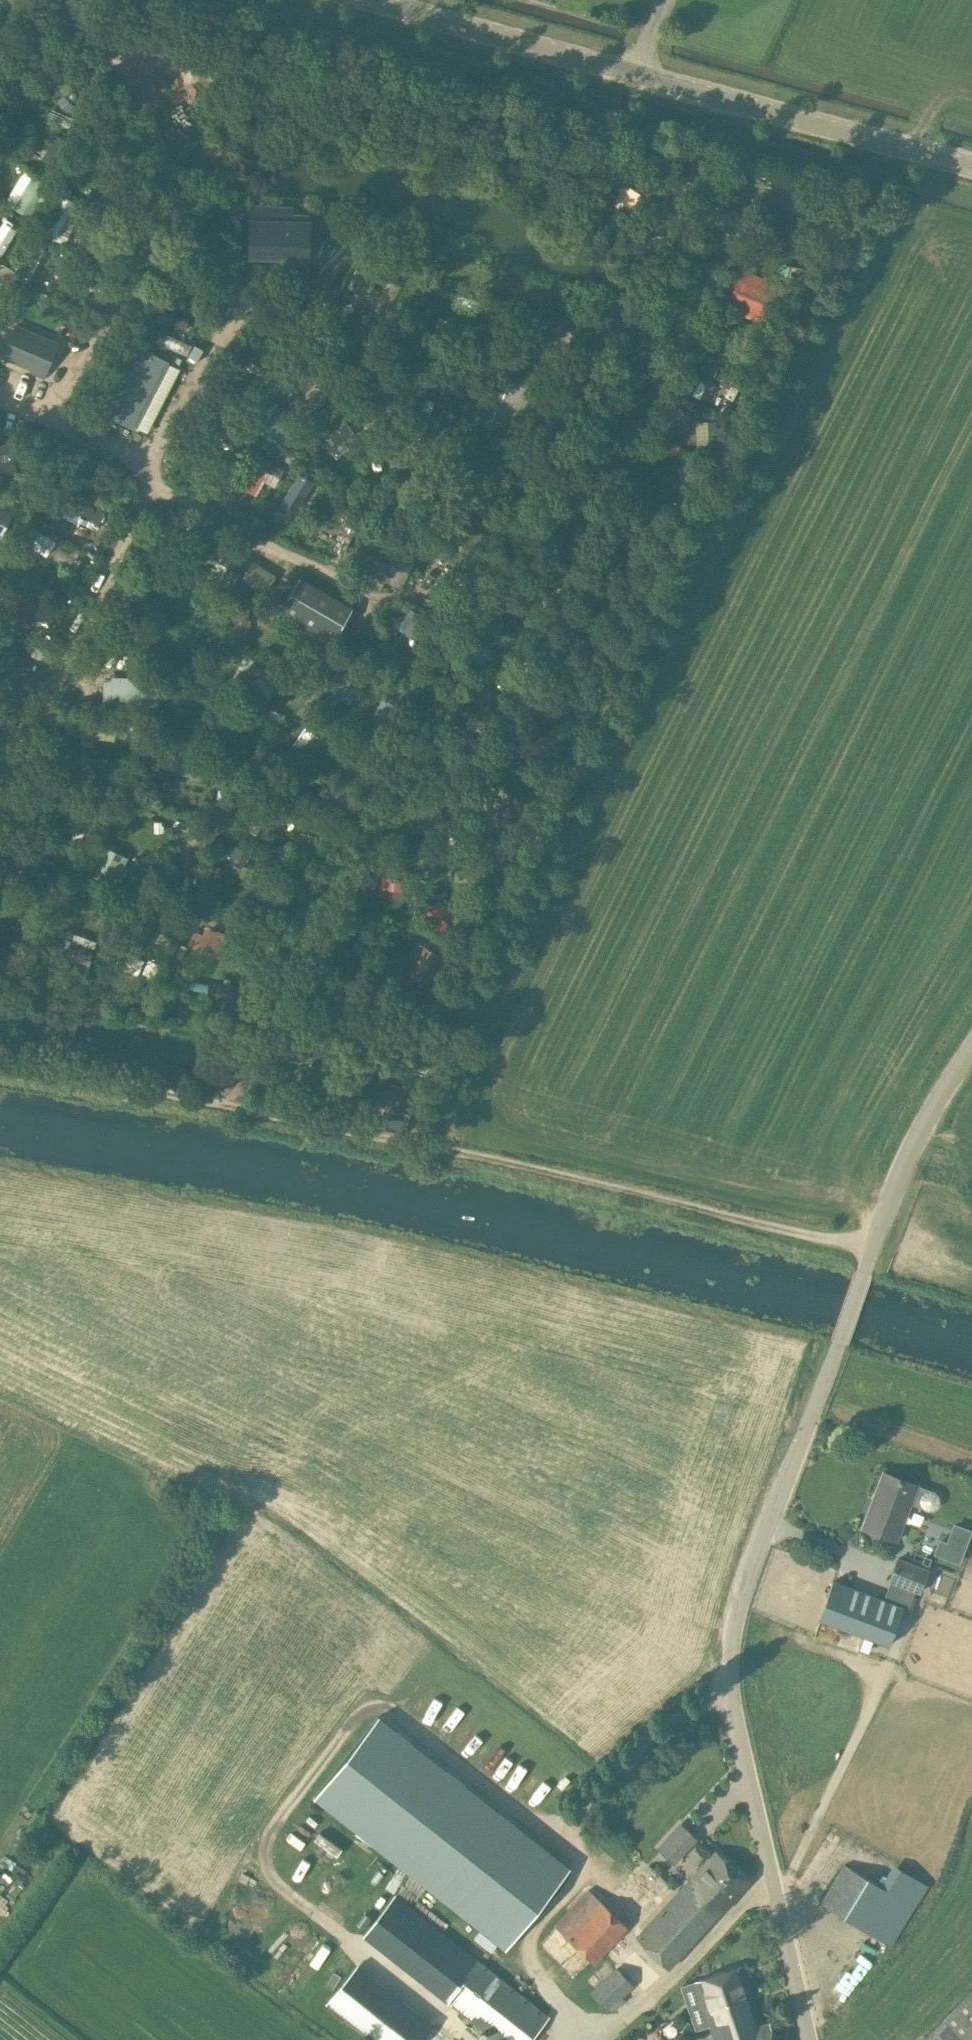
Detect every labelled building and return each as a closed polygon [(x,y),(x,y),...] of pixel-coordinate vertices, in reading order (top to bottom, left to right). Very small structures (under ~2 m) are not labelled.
[(79,73),(72,70),(63,73),(57,78),(55,84),(60,87),(66,96),(64,106),(80,111),(87,96),(85,86),(78,80),(79,73)] [(31,114),(48,81),(33,73),(17,107),(31,114)] [(62,162),(34,146),(28,157),(56,173),(62,162)] [(22,168),(4,202),(31,216),(49,182),(22,168)] [(57,240),(75,201),(65,196),(47,235),(57,240)] [(2,255),(17,229),(0,219),(0,254),(2,255)] [(309,223),(250,222),(250,244),(263,244),(262,256),(308,257),(309,223)] [(57,341),(15,323),(3,355),(31,366),(29,370),(44,376),(57,341)] [(139,348),(107,411),(134,425),(167,362),(139,348)] [(263,417),(280,428),(298,400),(281,389),(263,417)] [(254,459),(241,482),(253,489),(266,466),(282,475),(287,467),(262,453),(257,461),(254,459)] [(288,511),(306,480),(293,472),(275,504),(288,511)] [(98,502),(77,491),(68,510),(79,515),(77,519),(87,524),(92,514),(95,516),(98,510),(95,508),(98,502)] [(373,533),(357,566),(376,575),(370,586),(380,590),(385,579),(402,587),(417,554),(387,540),(391,534),(376,527),(373,533)] [(249,561),(240,581),(264,591),(273,572),(249,561)] [(301,577),(280,613),(334,644),(354,608),(301,577)] [(34,605),(9,592),(0,611),(0,623),(8,627),(11,621),(23,627),(34,605)] [(438,646),(409,632),(401,647),(403,653),(410,657),(416,655),(431,662),(438,646)] [(249,656),(238,676),(270,693),(281,673),(249,656)] [(61,834),(83,840),(88,820),(66,814),(61,834)] [(96,870),(125,878),(131,854),(102,846),(96,870)] [(206,923),(203,932),(193,929),(187,945),(213,954),(222,929),(206,923)] [(428,945),(413,975),(429,983),(444,953),(428,945)] [(71,947),(69,959),(90,964),(93,952),(71,947)] [(934,1491),(884,1472),(884,1473),(887,1474),(878,1500),(874,1499),(863,1528),(897,1540),(911,1502),(928,1509),(933,1508),(938,1505),(940,1500),(939,1494),(934,1491)] [(931,1553),(958,1562),(970,1527),(951,1520),(944,1538),(937,1536),(931,1553)] [(928,1569),(899,1557),(890,1579),(920,1591),(928,1569)] [(903,1607),(833,1579),(819,1617),(888,1644),(903,1607)] [(315,1796),(506,1947),(569,1867),(378,1716),(315,1796)] [(659,1846),(676,1862),(698,1838),(680,1822),(659,1846)] [(749,1881),(717,1851),(638,1937),(670,1966),(749,1881)] [(9,1869),(0,1863),(0,1884),(9,1869)] [(915,1906),(845,1864),(822,1902),(891,1945),(915,1906)] [(550,1922),(589,1962),(626,1926),(587,1886),(550,1922)] [(398,1895),(367,1934),(501,2039),(528,2039),(549,2014),(398,1895)] [(359,1965),(330,2002),(376,2039),(445,2039),(431,2029),(434,2025),(359,1965)] [(634,1985),(616,1965),(589,1991),(608,2010),(612,2006),(615,2010),(625,1999),(622,1996),(634,1985)] [(696,1981),(710,2023),(726,2017),(730,2030),(761,2021),(743,1966),(696,1981)] [(966,1996),(942,2020),(963,2039),(971,2039),(971,2002),(966,1996)] [(710,2023),(715,2039),(775,2039),(769,2023),(762,2025),(761,2021),(730,2030),(726,2017),(710,2023)]
